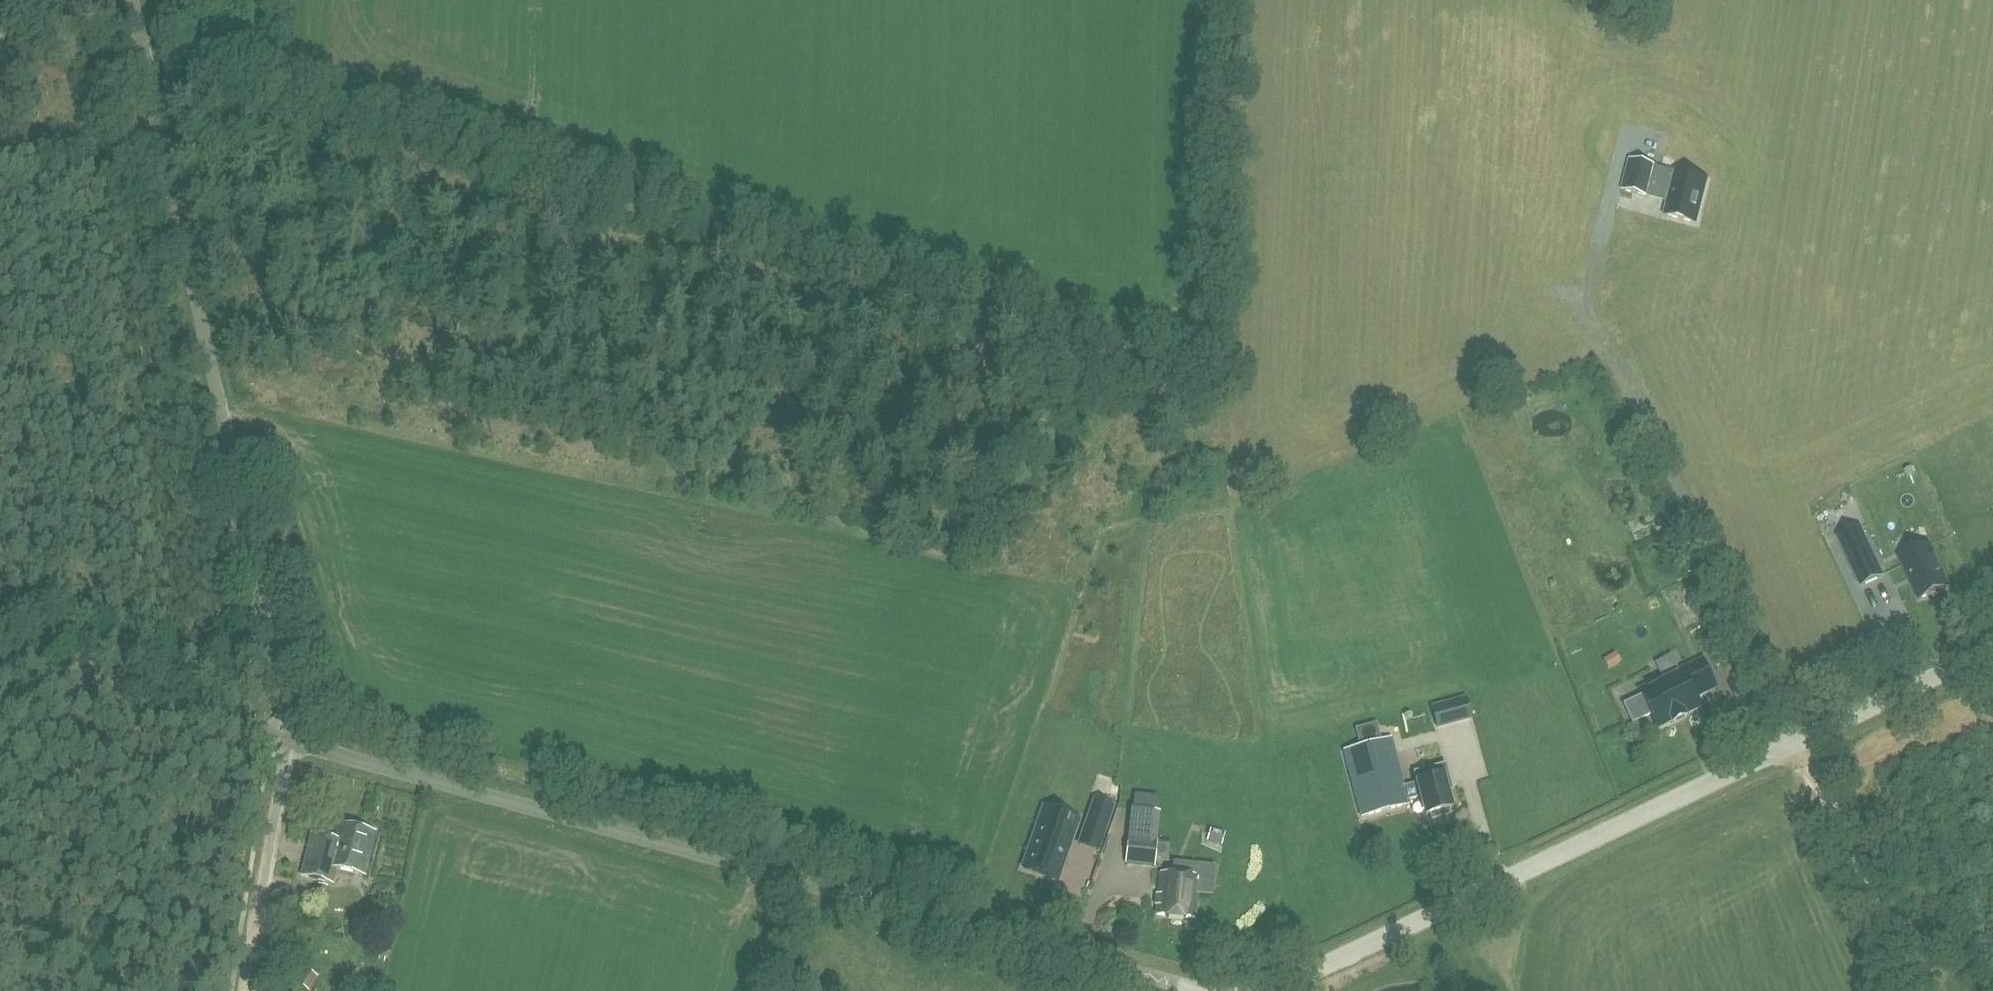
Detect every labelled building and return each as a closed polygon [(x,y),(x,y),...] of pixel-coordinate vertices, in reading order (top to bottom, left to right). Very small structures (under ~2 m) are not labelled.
[(1695,223),(1707,179),(1656,166),(1657,165),(1629,158),(1621,189),(1667,201),(1664,215),(1695,223)] [(1919,542),(1893,556),(1917,600),(1946,585),(1919,542)] [(1860,553),(1869,571),(1879,566),(1870,547),(1860,553)] [(1603,661),(1607,668),(1618,661),(1614,654),(1603,661)] [(1685,716),(1684,714),(1700,706),(1695,695),(1715,686),(1703,662),(1641,692),(1643,696),(1625,705),(1633,721),(1651,712),(1658,726),(1674,719),(1675,720),(1685,716)] [(1471,719),(1466,697),(1461,698),(1430,706),(1436,729),(1466,720),(1471,719)] [(1390,738),(1380,740),(1376,723),(1355,729),(1360,746),(1343,750),(1361,817),(1407,804),(1406,799),(1420,796),(1426,815),(1430,814),(1431,819),(1450,814),(1449,809),(1451,809),(1447,791),(1452,790),(1445,765),(1414,773),(1417,784),(1403,788),(1403,787),(1390,738)] [(1105,828),(1113,805),(1095,799),(1087,822),(1105,828)] [(1070,825),(1072,817),(1073,812),(1070,811),(1066,809),(1062,808),(1059,807),(1055,819),(1045,816),(1040,830),(1028,863),(1054,872),(1066,839),(1065,838),(1070,825)] [(365,875),(375,832),(337,823),(334,839),(310,834),(301,875),(325,881),(328,866),(365,875)] [(1221,846),(1223,841),(1225,833),(1223,833),(1210,829),(1206,841),(1221,846)] [(1153,866),(1156,839),(1128,836),(1126,864),(1153,866)] [(1193,918),(1197,868),(1168,866),(1167,874),(1160,874),(1156,915),(1193,918)] [(317,883),(314,900),(324,902),(328,885),(317,883)] [(308,990),(317,975),(305,968),(295,982),(308,990)]
